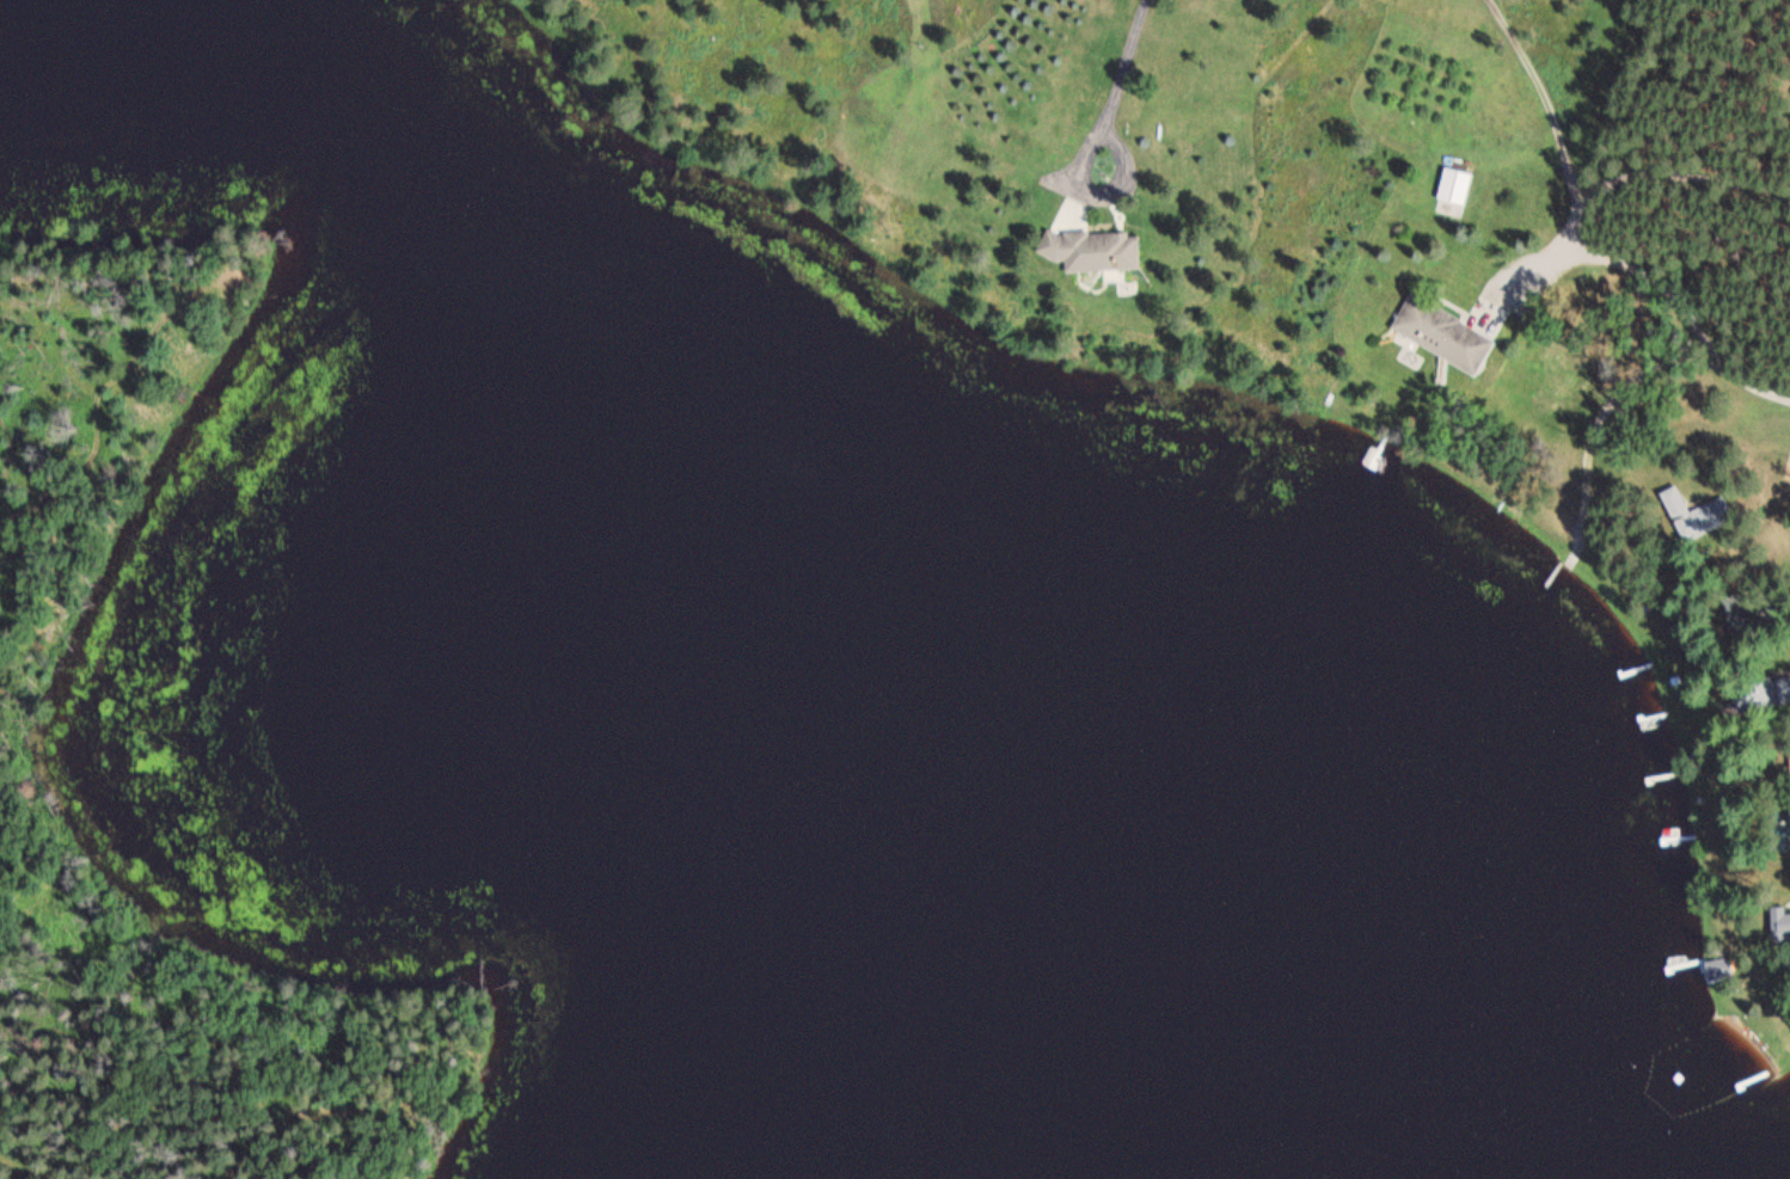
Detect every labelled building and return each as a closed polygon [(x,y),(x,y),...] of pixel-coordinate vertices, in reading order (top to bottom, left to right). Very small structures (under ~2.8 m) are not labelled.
[(1473,171),(1446,165),(1438,200),(1465,206),(1473,171)] [(1068,271),(1142,268),(1140,230),(1042,233),(1043,258),(1068,257),(1068,271)] [(1479,373),(1497,336),(1410,294),(1392,331),(1479,373)] [(1680,482),(1658,494),(1682,541),(1705,529),(1680,482)] [(1704,983),(1733,977),(1729,954),(1699,960),(1704,983)]
